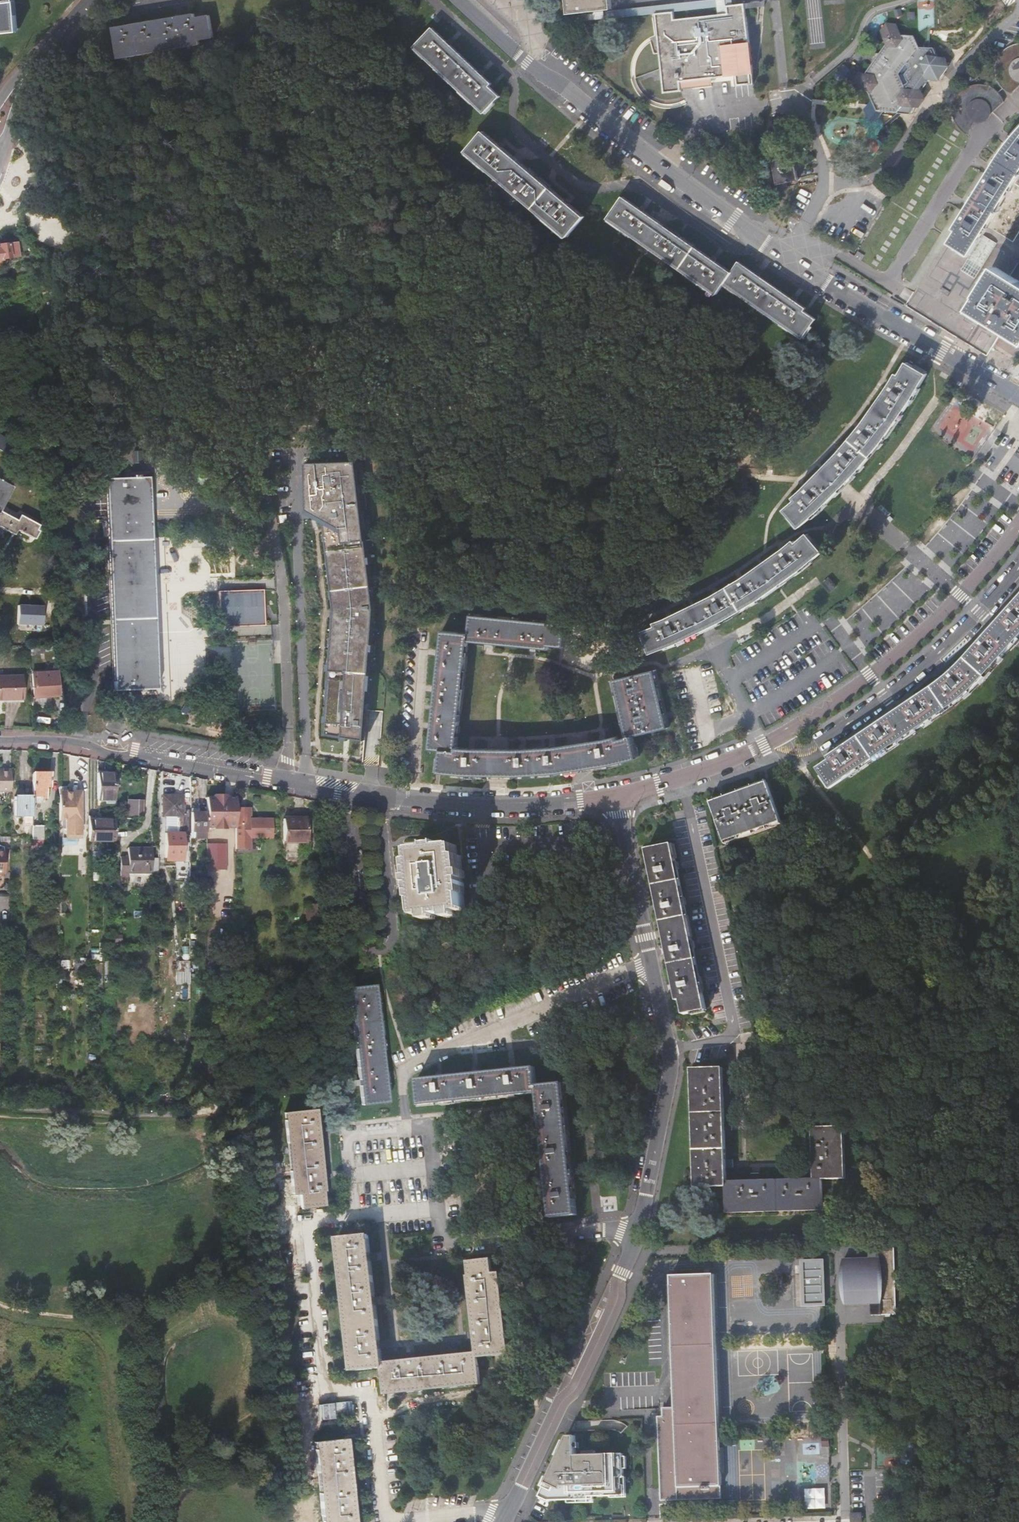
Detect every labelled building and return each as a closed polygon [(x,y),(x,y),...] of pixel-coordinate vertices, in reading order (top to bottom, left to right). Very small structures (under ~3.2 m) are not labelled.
[(18,29),(15,0),(0,0),(0,31),(18,29)] [(587,12),(613,9),(612,0),(568,0),(569,14),(573,13),(587,12)] [(726,5),(736,4),(735,0),(695,0),(613,9),(587,12),(588,21),(655,13),(674,11),(726,5)] [(674,11),(655,13),(664,92),(682,90),(681,81),(735,75),(736,85),(754,83),(745,3),(736,4),(726,5),(727,13),(675,19),(674,11)] [(588,21),(587,12),(573,13),(574,22),(588,21)] [(194,13),(114,27),(119,58),(200,44),(199,40),(214,37),(210,14),(195,17),(194,13)] [(843,70),(843,79),(856,84),(854,100),(840,101),(845,114),(850,113),(865,110),(883,115),(889,109),(902,113),(907,105),(905,99),(908,97),(918,87),(927,90),(936,89),(947,76),(944,68),(936,67),(933,57),(919,53),(923,46),(917,33),(903,33),(898,23),(888,22),(882,30),(885,45),(856,67),(848,63),(843,70)] [(433,28),(415,47),(485,112),(500,96),(490,86),(492,83),(433,28)] [(1000,51),(996,58),(995,64),(995,68),(996,73),(997,77),(1001,84),(1004,87),(1008,92),(1018,84),(1018,40),(1013,41),(1008,44),(1004,45),(1000,51)] [(965,127),(969,131),(976,119),(979,120),(981,120),(983,120),(985,119),(988,116),(994,111),(1004,101),(1002,97),(1000,93),(997,89),(993,87),(989,84),(985,83),(980,82),(975,82),(971,83),(968,84),(965,86),(961,88),(958,92),(957,95),(955,99),(954,103),(953,108),(955,114),(957,118),(961,124),(965,127)] [(889,109),(883,115),(892,118),(905,114),(910,106),(908,97),(905,99),(907,105),(902,113),(889,109)] [(585,216),(522,164),(483,131),(466,151),(568,236),(585,216)] [(1015,137),(1004,151),(980,188),(957,228),(959,230),(952,242),(948,239),(908,303),(922,312),(946,327),(968,293),(955,285),(949,294),(942,289),(966,250),(968,252),(985,223),(987,225),(1005,196),(1018,204),(1018,132),(1015,137)] [(799,180),(794,152),(794,151),(771,156),(777,184),(799,180)] [(957,334),(968,318),(986,330),(987,328),(995,333),(1000,325),(992,321),(974,309),(972,308),(980,296),(979,295),(999,264),(997,263),(1014,237),(1018,240),(1018,204),(1005,196),(987,225),(985,223),(968,252),(966,250),(942,289),(949,294),(955,285),(968,293),(946,327),(957,334)] [(725,283),(732,272),(690,243),(654,218),(623,197),(608,219),(718,293),(725,283)] [(1000,325),(1005,328),(1018,337),(1018,240),(1014,237),(997,263),(999,264),(979,295),(980,296),(972,308),(974,309),(992,321),(1000,325)] [(8,242),(0,244),(0,260),(11,258),(8,242)] [(858,250),(855,256),(861,260),(865,254),(858,250)] [(739,261),(732,272),(725,283),(804,337),(816,318),(805,311),(807,308),(780,289),(739,261)] [(988,354),(1005,328),(1000,325),(995,333),(987,328),(986,330),(968,318),(957,334),(984,351),(988,354)] [(851,439),(871,456),(877,448),(890,432),(908,405),(911,402),(915,394),(927,373),(907,362),(900,375),(897,373),(882,396),(869,416),(855,434),(851,439)] [(6,453),(12,442),(0,436),(0,450),(6,453)] [(866,462),(871,456),(851,439),(837,455),(827,466),(810,482),(794,497),(796,500),(785,509),(801,527),(813,516),(826,503),(842,487),(857,472),(866,462)] [(334,606),(325,730),(363,737),(372,607),(355,460),(307,460),(307,505),(324,516),(334,606)] [(156,689),(150,520),(149,478),(106,479),(114,690),(156,689)] [(14,535),(16,530),(34,539),(38,531),(36,530),(38,525),(20,515),(16,521),(0,511),(13,487),(0,480),(0,527),(14,535)] [(742,579),(729,587),(742,609),(747,606),(770,591),(801,569),(823,551),(809,533),(797,542),(795,540),(782,551),(769,560),(765,562),(742,579)] [(829,577),(822,583),(830,592),(836,585),(829,577)] [(729,617),(742,609),(729,587),(712,596),(694,605),(675,614),(656,623),(657,626),(644,631),(652,653),(678,642),(704,630),(729,617)] [(264,589),(219,590),(220,625),(265,624),(264,589)] [(1018,638),(1018,599),(981,642),(959,667),(950,675),(933,688),(903,709),(829,758),(831,761),(819,769),(832,788),(943,713),(961,700),(973,688),(987,674),(1014,643),(1018,638)] [(18,603),(17,622),(43,624),(44,604),(18,603)] [(471,614),(469,633),(468,641),(549,649),(549,646),(564,647),(566,624),(471,614)] [(431,748),(442,749),(457,750),(457,747),(468,641),(469,633),(442,630),(431,748)] [(629,736),(633,735),(668,727),(655,670),(616,679),(629,736)] [(31,697),(31,706),(51,706),(50,696),(58,696),(57,671),(32,672),(33,697),(31,697)] [(23,699),(22,677),(0,678),(0,699),(23,699)] [(495,748),(457,747),(457,750),(442,749),(440,772),(462,774),(494,775),(533,775),(551,773),(570,771),(592,768),(616,763),(638,758),(633,735),(629,736),(619,739),(618,736),(593,741),(563,745),(539,748),(517,748),(495,748)] [(10,792),(10,786),(10,769),(0,769),(0,791),(10,792)] [(49,771),(32,770),(32,796),(32,800),(42,800),(42,797),(47,797),(47,786),(50,786),(50,782),(49,771)] [(97,799),(115,800),(115,772),(97,772),(97,799)] [(711,802),(725,841),(780,821),(766,782),(711,802)] [(182,815),(182,809),(182,794),(162,794),(162,815),(182,815)] [(214,797),(206,797),(206,811),(206,827),(213,827),(213,828),(223,828),(223,827),(235,827),(235,807),(235,797),(226,797),(226,794),(213,794),(214,797)] [(24,824),(32,825),(32,814),(32,800),(32,796),(15,796),(14,815),(24,815),(24,824)] [(58,796),(58,819),(65,820),(65,835),(79,835),(79,820),(80,797),(58,796)] [(143,814),(143,799),(128,799),(128,814),(143,814)] [(235,827),(235,848),(250,848),(250,837),(272,837),(272,817),(250,818),(250,806),(235,807),(235,827)] [(206,811),(190,811),(190,827),(190,830),(206,830),(206,827),(206,811)] [(32,825),(32,837),(43,837),(43,823),(42,814),(32,814),(32,825)] [(283,818),(283,851),(309,851),(309,831),(305,831),(305,817),(283,818)] [(115,819),(88,819),(88,841),(114,841),(115,819)] [(183,834),(165,833),(165,858),(183,858),(183,834)] [(207,842),(207,869),(227,869),(227,842),(207,842)] [(429,845),(429,848),(414,850),(415,861),(411,861),(413,877),(411,877),(413,893),(415,893),(418,915),(426,914),(426,919),(458,915),(457,911),(465,910),(463,888),(465,888),(463,871),(461,871),(460,856),(456,856),(455,845),(440,847),(440,843),(429,845)] [(681,1000),(684,1014),(706,1009),(672,844),(647,849),(678,1000),(681,1000)] [(128,847),(128,856),(128,863),(121,862),(120,876),(128,876),(128,873),(152,873),(152,847),(128,847)] [(361,895),(359,856),(340,857),(342,903),(353,903),(352,895),(361,895)] [(316,903),(306,904),(306,930),(317,930),(316,903)] [(60,960),(60,968),(69,968),(69,960),(60,960)] [(190,960),(176,960),(175,973),(175,984),(184,985),(189,987),(190,960)] [(113,961),(105,961),(105,974),(114,974),(113,961)] [(102,974),(93,973),(93,986),(102,986),(102,974)] [(348,987),(362,1104),(387,1102),(375,984),(348,987)] [(766,1027),(768,1037),(778,1036),(776,1024),(766,1027)] [(537,1093),(536,1086),(534,1067),(417,1080),(420,1106),(434,1104),(537,1093)] [(726,1185),(726,1181),(722,1068),(692,1069),(695,1186),(726,1185)] [(544,1085),(536,1086),(537,1093),(550,1217),(576,1214),(573,1189),(562,1083),(550,1084),(544,1085)] [(287,1148),(292,1193),(299,1192),(301,1207),(323,1205),(322,1190),(324,1190),(323,1179),(322,1171),(318,1135),(317,1127),(315,1109),(284,1113),(287,1148)] [(813,1178),(726,1181),(726,1185),(727,1212),(822,1209),(821,1179),(844,1178),(842,1126),(812,1127),(813,1178)] [(351,1370),(382,1367),(381,1363),(380,1348),(379,1341),(375,1305),(374,1297),(371,1261),(370,1253),(368,1235),(337,1238),(350,1364),(351,1370)] [(895,1315),(893,1246),(867,1247),(868,1258),(842,1259),(844,1305),(869,1304),(870,1315),(895,1315)] [(828,1306),(827,1258),(802,1259),(803,1307),(828,1306)] [(474,1339),(476,1353),(476,1357),(507,1354),(499,1273),(492,1274),(490,1259),(468,1262),(469,1276),(468,1276),(469,1287),(470,1295),(474,1331),(474,1339)] [(675,1406),(663,1406),(664,1414),(664,1421),(659,1422),(661,1488),(661,1500),(695,1499),(721,1499),(719,1440),(718,1424),(713,1274),(671,1276),(672,1313),(675,1406)] [(479,1384),(476,1357),(476,1353),(458,1355),(450,1356),(414,1359),(407,1360),(381,1363),(382,1367),(384,1394),(412,1391),(479,1384)] [(567,1437),(542,1492),(539,1496),(548,1501),(588,1500),(588,1497),(623,1496),(623,1454),(576,1456),(576,1436),(567,1437)] [(322,1521),(353,1521),(352,1509),(351,1501),(347,1465),(346,1457),(344,1439),(313,1442),(317,1481),(322,1521)] [(826,1480),(826,1487),(807,1488),(807,1508),(831,1508),(830,1479),(826,1480)] [(850,1514),(850,1521),(860,1521),(860,1512),(850,1512),(850,1514)]
